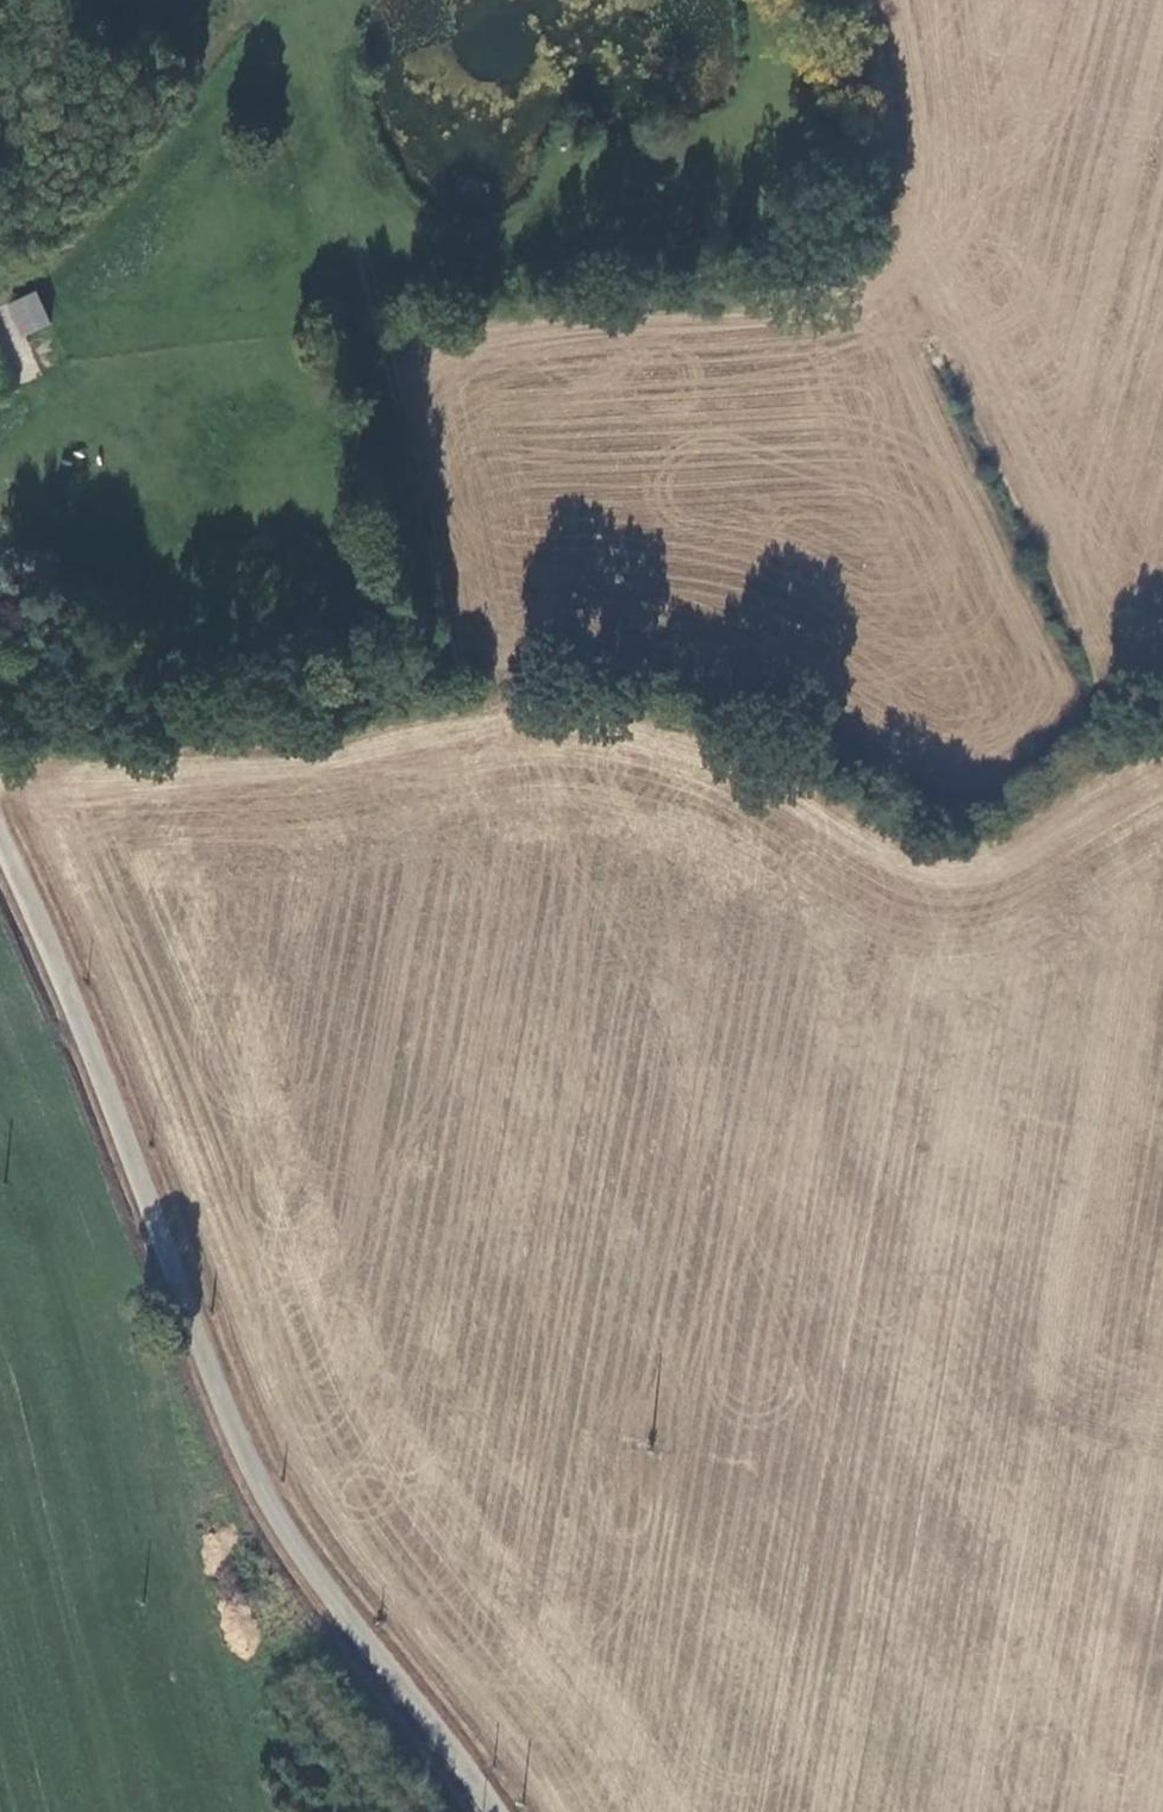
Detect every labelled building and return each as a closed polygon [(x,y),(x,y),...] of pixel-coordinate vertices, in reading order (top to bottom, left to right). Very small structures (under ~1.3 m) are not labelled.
[(36,290),(4,303),(18,337),(50,324),(36,290)]
